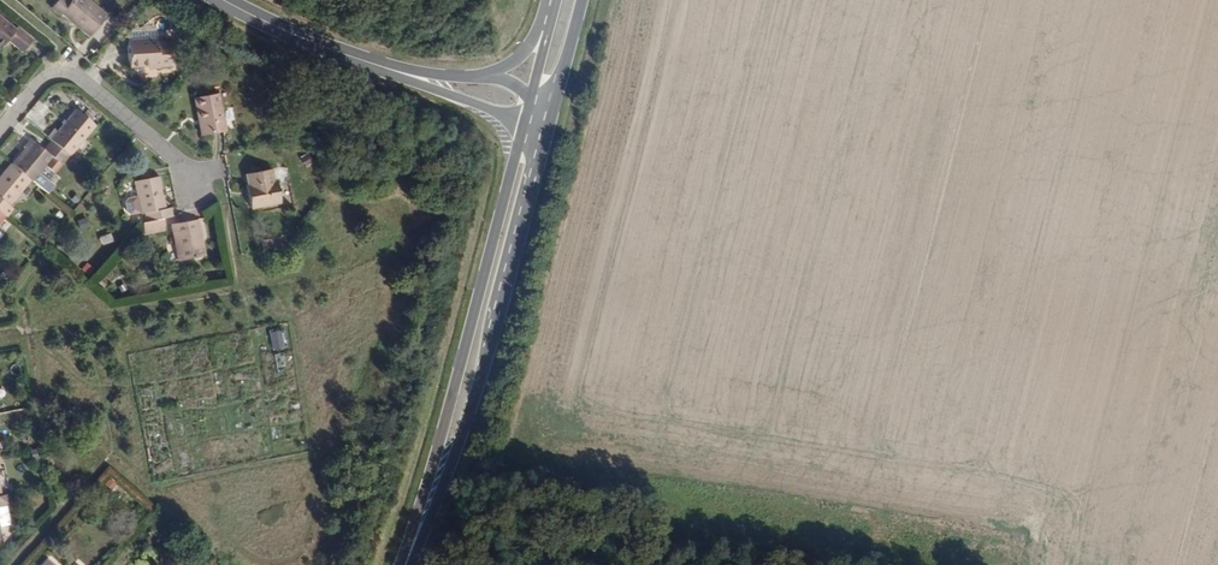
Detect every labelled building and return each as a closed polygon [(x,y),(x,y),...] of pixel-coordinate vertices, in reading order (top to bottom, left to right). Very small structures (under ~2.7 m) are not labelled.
[(70,1),(69,0),(56,0),(51,7),(59,14),(61,12),(70,1)] [(70,1),(61,12),(76,23),(74,25),(88,36),(104,15),(87,0),(71,0),(70,1)] [(6,41),(19,52),(31,37),(17,26),(15,29),(0,17),(0,48),(6,41)] [(154,41),(124,42),(125,65),(157,64),(157,66),(167,66),(166,43),(155,44),(154,41)] [(220,94),(195,98),(202,135),(227,131),(220,94)] [(52,130),(45,139),(52,145),(67,157),(92,128),(72,111),(54,132),(52,130)] [(58,172),(69,159),(67,157),(52,145),(41,158),(30,150),(13,169),(30,182),(31,183),(48,164),(58,172)] [(1,213),(6,206),(8,209),(30,182),(13,169),(11,166),(0,179),(0,212),(1,213)] [(268,172),(244,177),(249,197),(246,198),(249,210),(278,203),(273,183),(271,183),(268,172)] [(158,221),(170,219),(168,209),(164,210),(157,177),(130,182),(133,197),(122,200),(120,204),(122,214),(125,216),(136,214),(136,215),(142,215),(144,224),(158,221)] [(159,230),(158,221),(144,224),(137,225),(139,235),(159,230)] [(194,242),(199,241),(195,222),(167,227),(175,263),(197,258),(194,242)] [(274,237),(261,239),(262,249),(276,247),(274,237)] [(202,257),(199,241),(194,242),(197,258),(202,257)] [(283,329),(269,332),(271,349),(285,347),(283,329)] [(273,367),(284,366),(284,353),(272,353),(273,367)] [(0,497),(0,529),(8,527),(5,508),(7,507),(5,496),(0,497)]
